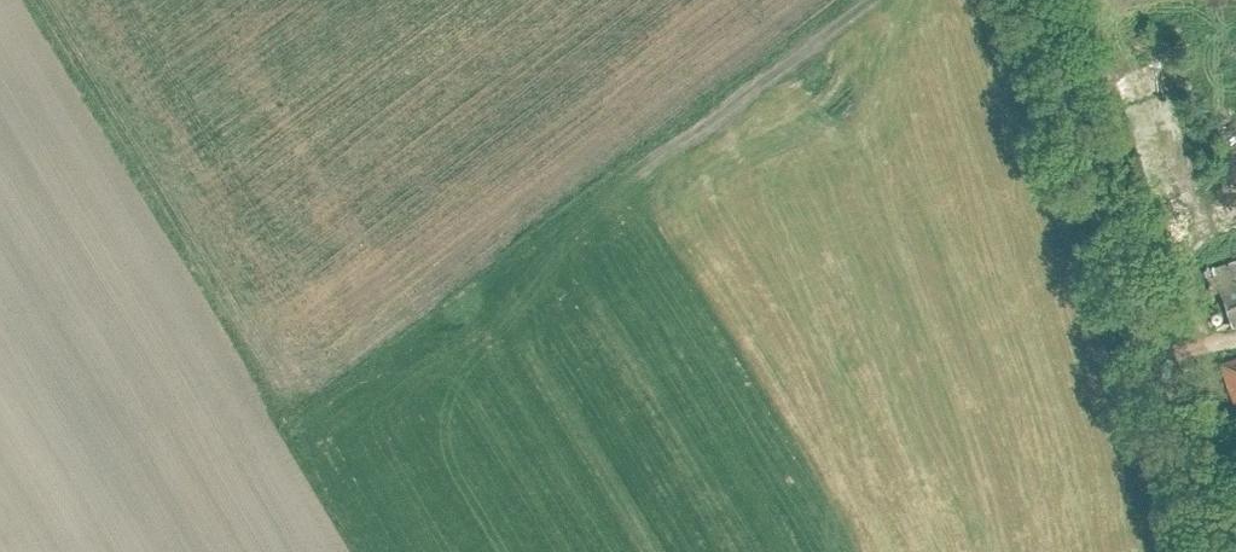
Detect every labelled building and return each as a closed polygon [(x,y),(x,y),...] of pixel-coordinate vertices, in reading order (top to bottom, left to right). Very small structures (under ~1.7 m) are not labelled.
[(1223,222),(1235,217),(1235,180),(1211,189),(1223,222)] [(1212,268),(1218,289),(1231,328),(1235,326),(1235,260),(1212,268)] [(1220,364),(1235,412),(1235,359),(1220,364)]
